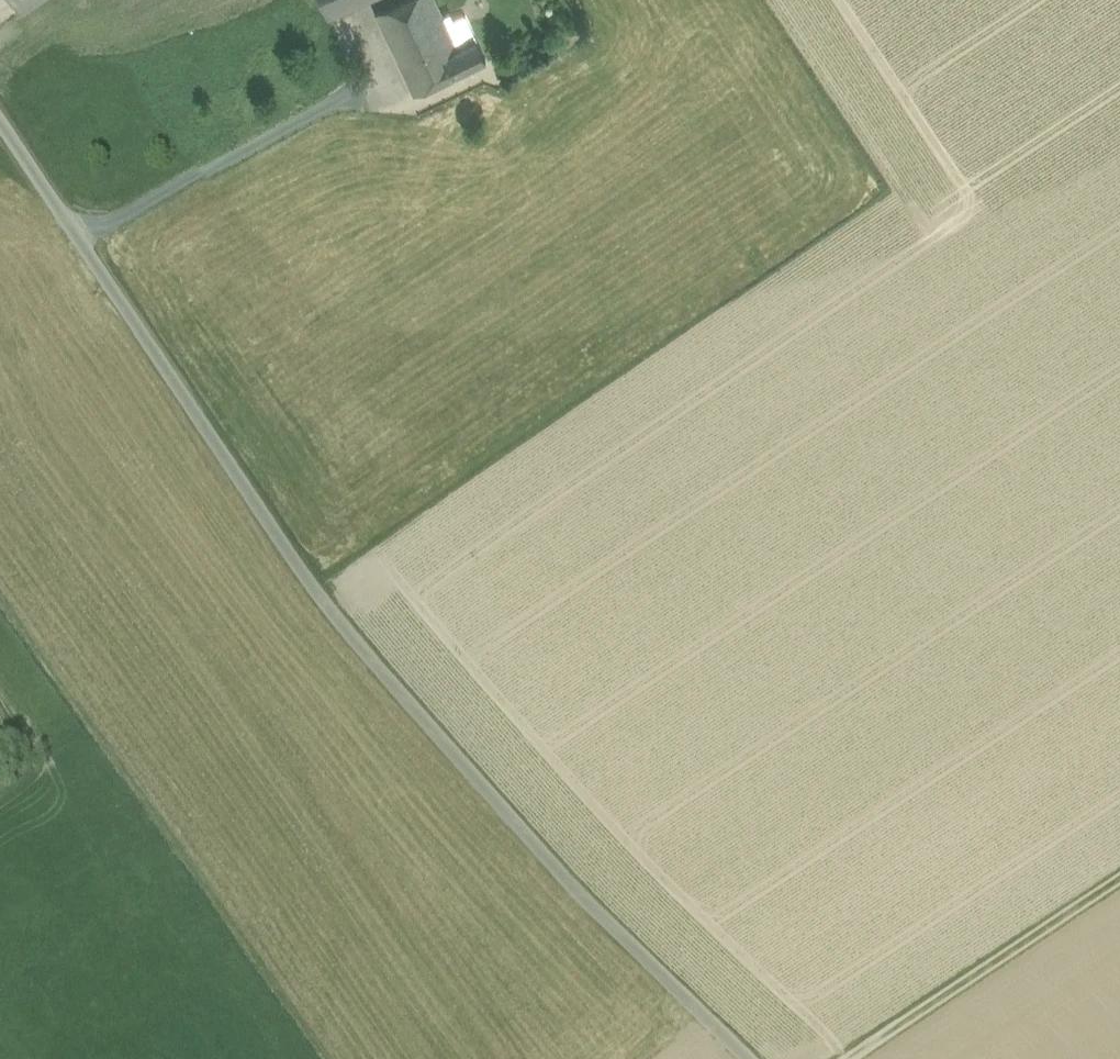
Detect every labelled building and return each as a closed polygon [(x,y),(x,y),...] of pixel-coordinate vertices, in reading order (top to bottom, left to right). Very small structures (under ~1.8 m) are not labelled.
[(329,18),(368,0),(321,0),(329,18)] [(452,32),(436,0),(404,0),(376,14),(399,59),(452,32)] [(452,32),(399,59),(415,94),(488,58),(478,39),(460,48),(452,32)]
